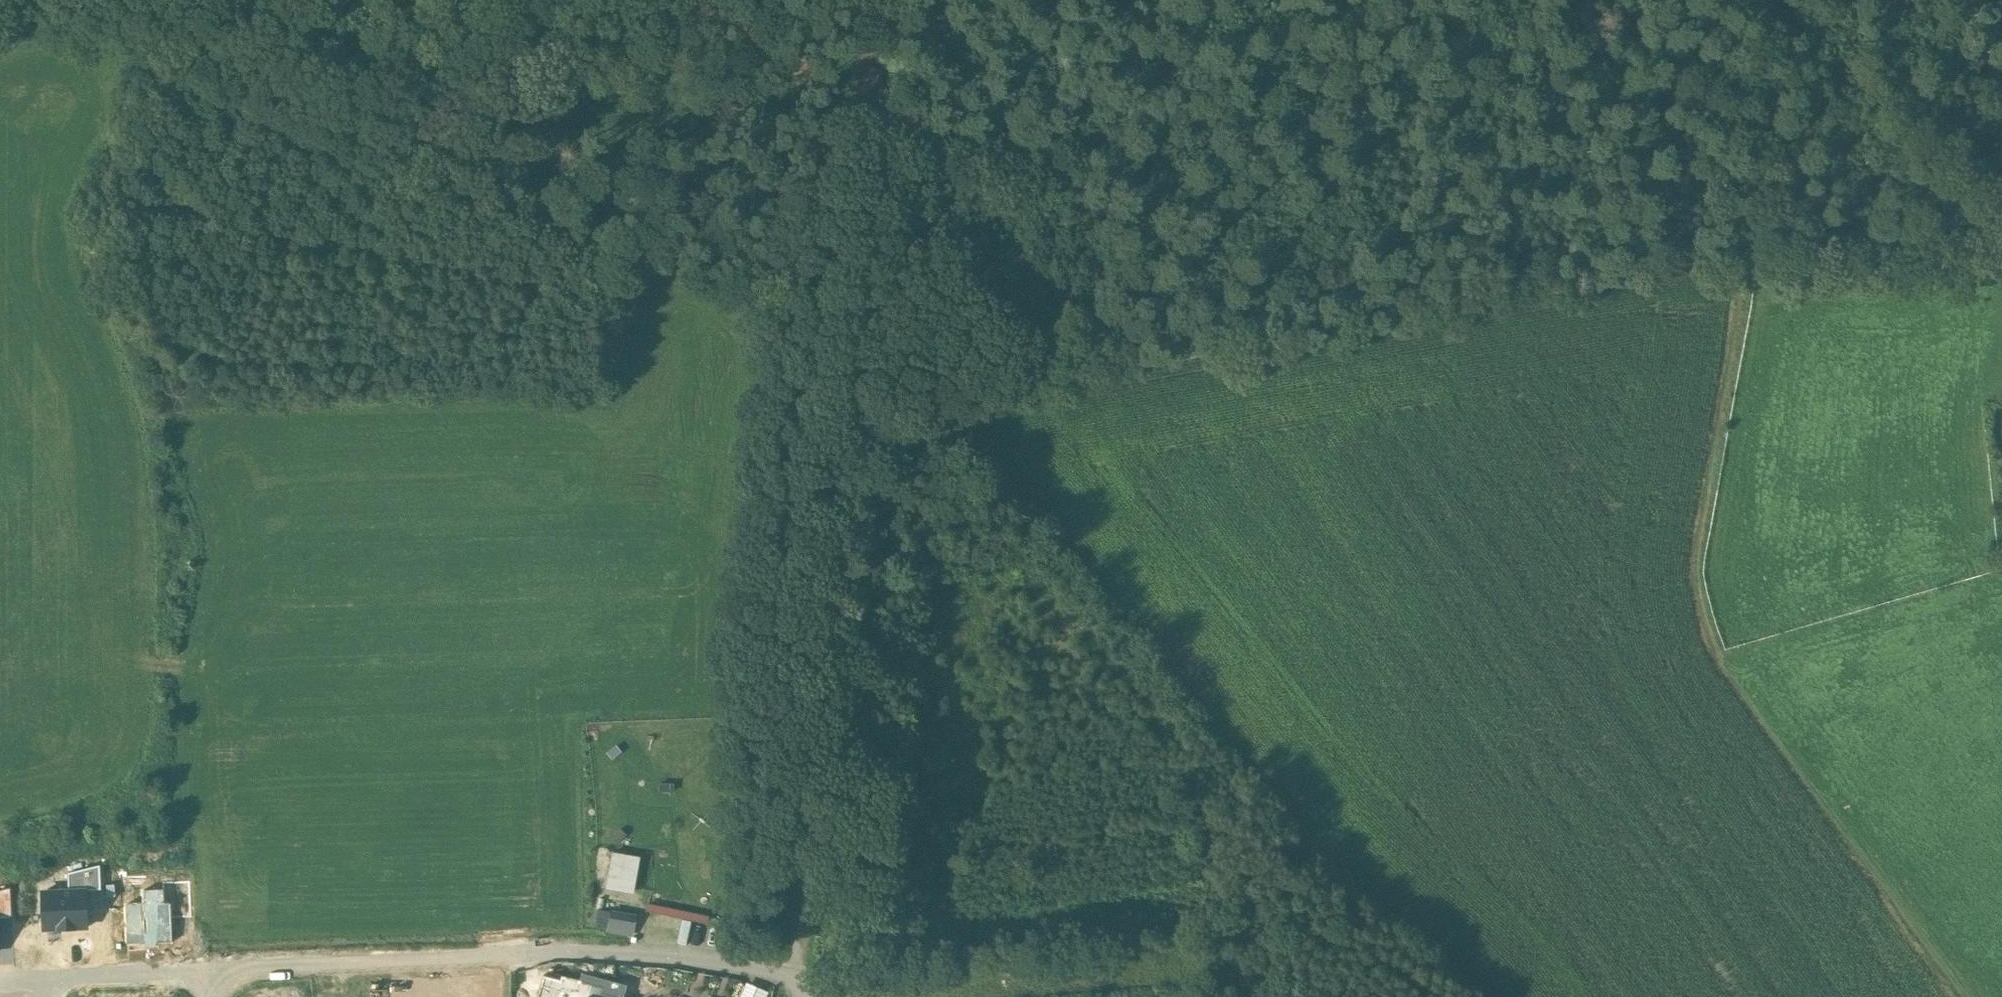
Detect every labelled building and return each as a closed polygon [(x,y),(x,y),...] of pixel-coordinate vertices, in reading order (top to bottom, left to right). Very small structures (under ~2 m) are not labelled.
[(70,888),(86,888),(100,887),(99,866),(69,873),(70,888)] [(170,902),(171,917),(192,916),(190,881),(163,882),(163,889),(164,903),(170,902)] [(12,918),(11,887),(0,890),(0,918),(12,918)] [(44,930),(88,928),(86,888),(70,888),(42,890),(44,930)] [(156,942),(172,941),(171,917),(170,902),(164,903),(163,889),(142,890),(143,903),(126,903),(127,943),(144,942),(144,945),(156,945),(156,942)] [(699,915),(647,904),(646,909),(698,921),(699,915)] [(635,916),(614,912),(610,930),(632,934),(635,916)] [(582,974),(580,981),(562,976),(562,979),(544,975),(538,996),(619,996),(622,985),(582,974)] [(772,990),(750,981),(743,996),(770,996),(772,990)]
